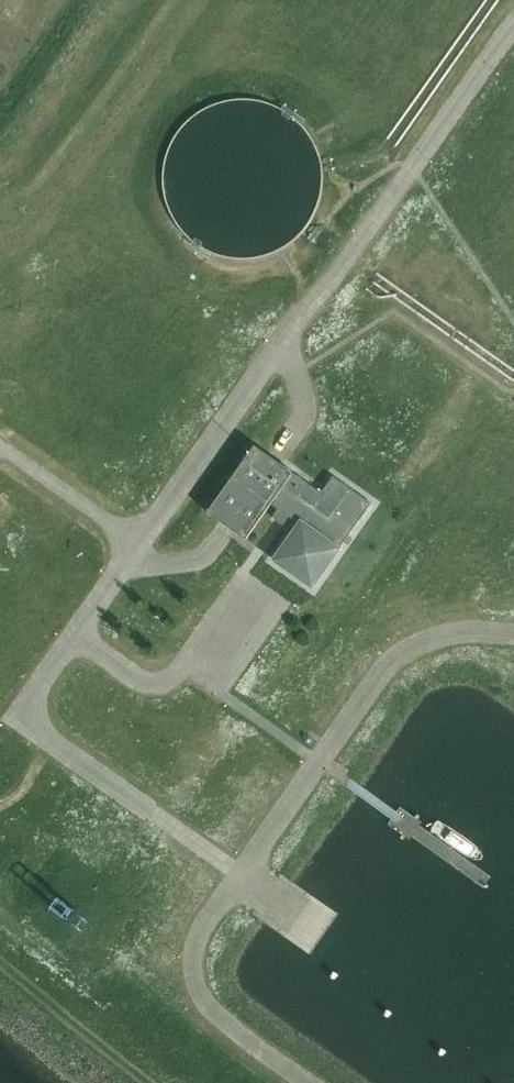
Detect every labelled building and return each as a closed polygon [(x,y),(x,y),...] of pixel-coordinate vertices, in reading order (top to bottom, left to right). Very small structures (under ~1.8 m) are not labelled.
[(274,516),(274,520),(279,523),(283,526),(288,525),(292,519),(298,523),(272,561),(313,590),(342,549),(340,547),(344,543),(348,546),(353,539),(349,536),(371,505),(333,478),(322,494),(287,470),(277,462),(265,453),(255,447),(208,513),(220,522),(229,529),(238,535),(245,540),(271,504),(278,510),(274,516)]
